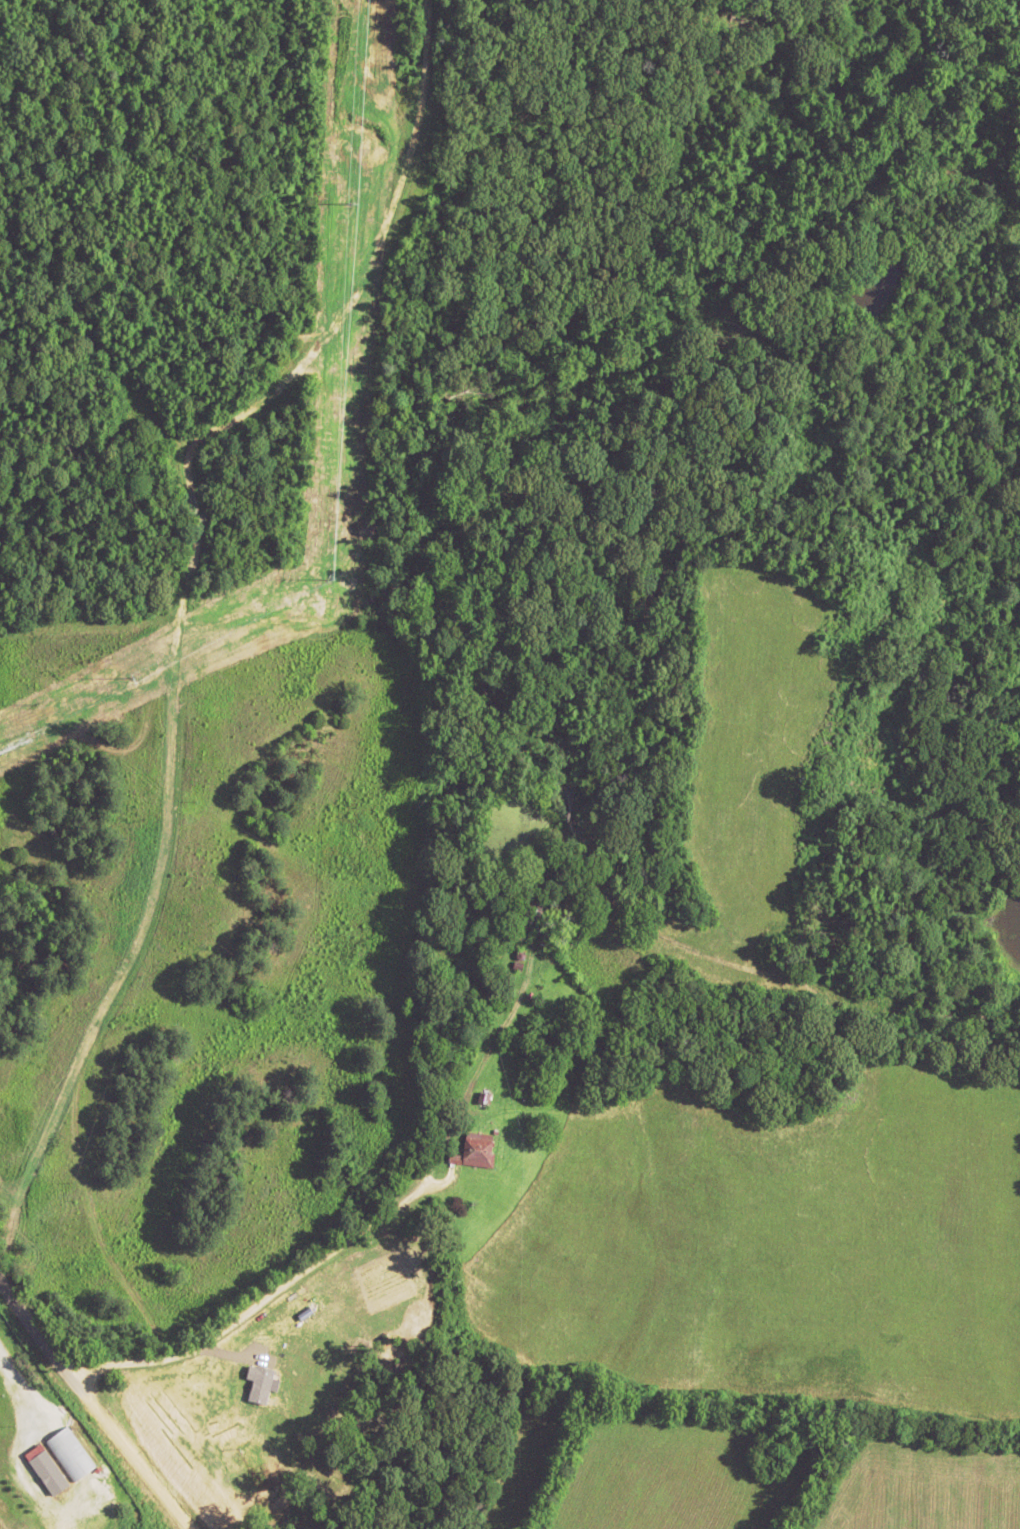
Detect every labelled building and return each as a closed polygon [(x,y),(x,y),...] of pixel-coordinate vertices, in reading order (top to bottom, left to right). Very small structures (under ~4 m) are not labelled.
[(490,1166),(493,1134),(464,1131),(462,1154),(450,1153),(449,1162),(490,1166)] [(68,1425),(45,1439),(71,1482),(94,1468),(68,1425)] [(53,1496),(69,1484),(40,1443),(24,1454),(53,1496)]
